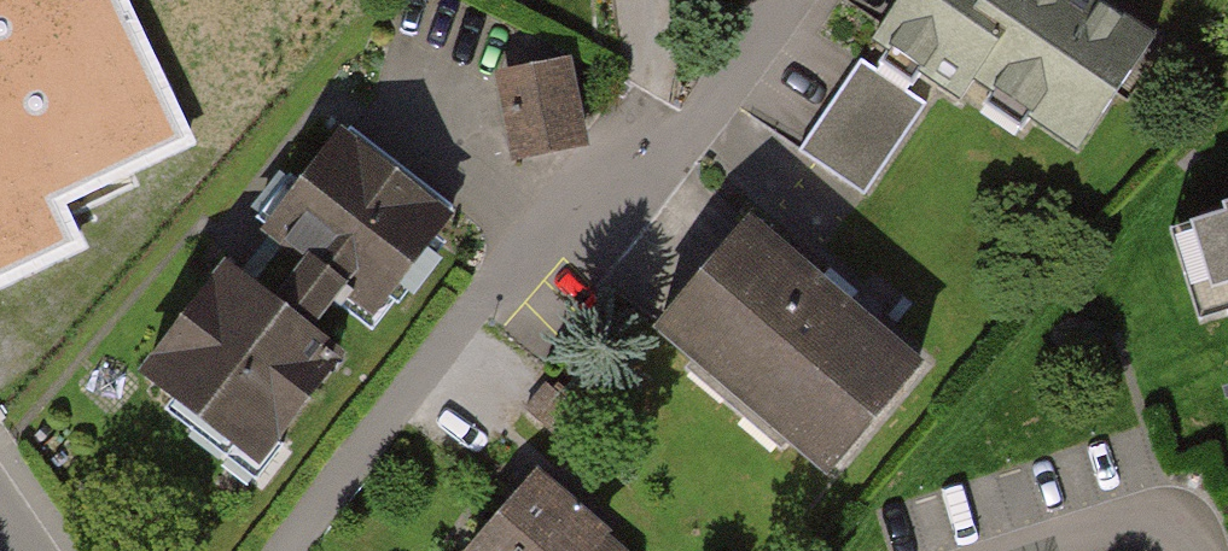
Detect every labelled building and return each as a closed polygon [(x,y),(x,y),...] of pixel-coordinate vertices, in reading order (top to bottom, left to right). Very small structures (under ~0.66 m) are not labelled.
[(75,243),(56,202),(187,138),(120,0),(0,0),(0,279),(75,243)] [(837,44),(856,57),(926,113),(945,88),(1006,0),(867,0),(837,44)] [(945,88),(1075,176),(1169,39),(1110,0),(1006,0),(945,88)] [(571,54),(496,77),(524,166),(599,143),(571,54)] [(856,57),(787,142),(858,198),(926,113),(856,57)] [(451,215),(318,115),(230,231),(264,257),(237,292),(212,273),(131,381),(247,467),(327,361),(296,338),(324,302),(363,331),(451,215)] [(1142,215),(1170,317),(1217,305),(1227,344),(1227,192),(1142,215)] [(643,344),(824,489),(915,376),(734,231),(643,344)] [(449,550),(579,550),(593,534),(521,473),(449,550)] [(579,550),(614,550),(593,534),(579,550)]
